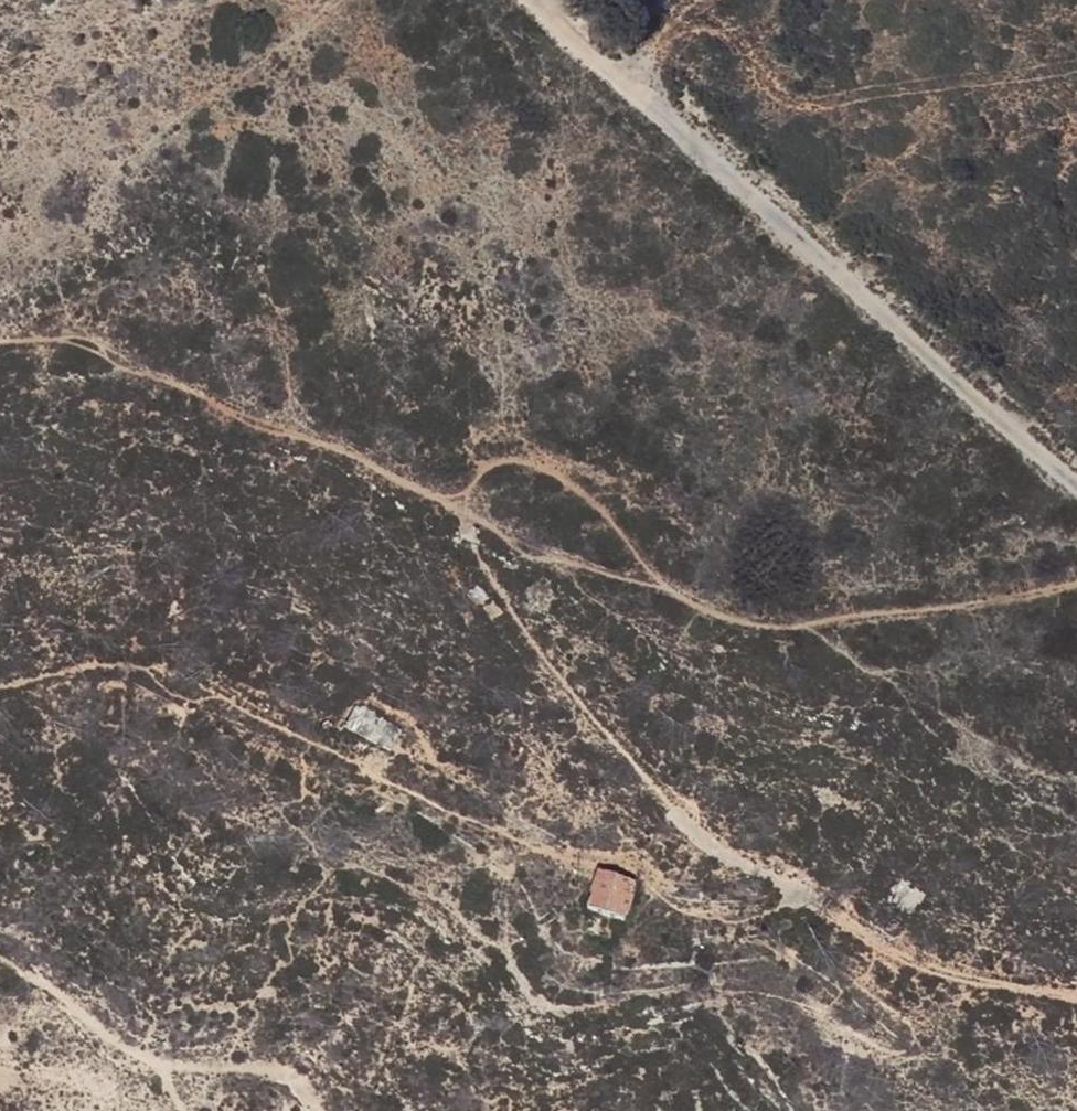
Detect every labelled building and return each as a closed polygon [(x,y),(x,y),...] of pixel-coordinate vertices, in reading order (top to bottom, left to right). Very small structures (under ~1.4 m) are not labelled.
[(338,720),(386,747),(397,727),(350,701),(338,720)] [(588,907),(614,916),(620,918),(632,878),(596,866),(582,905),(588,907)] [(609,933),(614,916),(588,907),(582,924),(609,933)]
